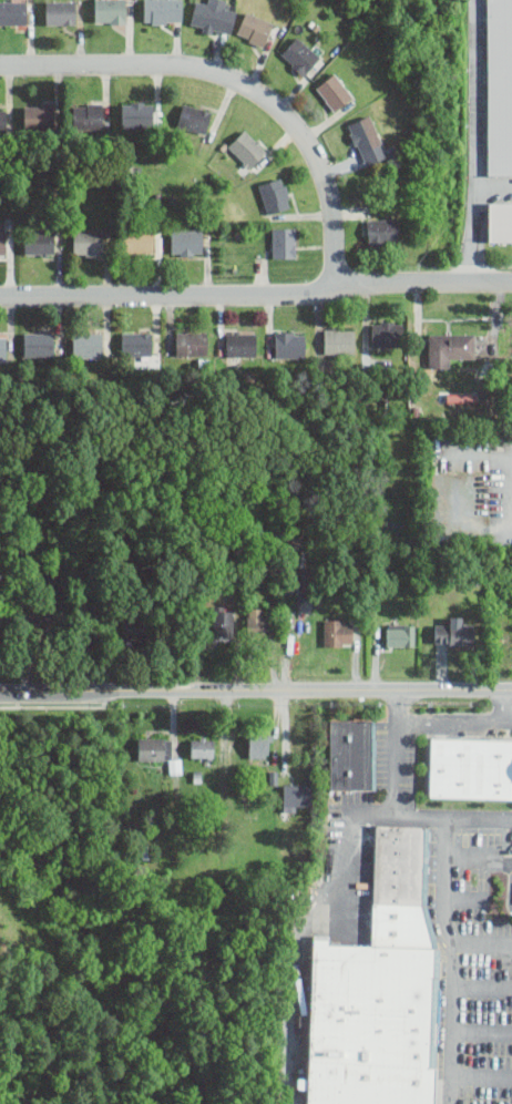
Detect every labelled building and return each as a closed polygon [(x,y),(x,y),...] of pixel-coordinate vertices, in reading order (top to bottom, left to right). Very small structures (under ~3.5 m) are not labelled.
[(0,0),(0,24),(27,24),(27,0),(0,0)] [(75,0),(45,0),(45,24),(75,24),(75,0)] [(94,23),(126,23),(126,0),(94,0),(94,23)] [(143,23),(175,23),(175,0),(143,0),(143,23)] [(222,31),(227,8),(195,0),(190,23),(222,31)] [(490,173),(488,0),(511,0),(511,173),(490,173)] [(235,33),(263,47),(274,23),(246,10),(235,33)] [(321,58),(297,35),(279,53),(304,76),(321,58)] [(315,85),(334,112),(354,98),(335,72),(315,85)] [(103,129),(103,102),(72,102),(72,129),(103,129)] [(161,126),(161,102),(121,102),(121,126),(161,126)] [(213,111),(183,102),(176,125),(206,133),(213,111)] [(54,129),(53,104),(23,105),(23,129),(54,129)] [(344,125),(357,154),(382,143),(369,113),(344,125)] [(249,168),(267,151),(245,127),(227,145),(249,168)] [(293,206),(283,175),(257,184),(268,215),(293,206)] [(490,203),(511,203),(511,241),(490,241),(490,203)] [(398,244),(397,217),(366,219),(368,246),(398,244)] [(297,257),(297,227),(273,227),(273,257),(297,257)] [(54,229),(24,229),(24,254),(54,254),(54,229)] [(103,229),(72,229),(72,256),(103,256),(103,229)] [(155,253),(155,229),(122,229),(122,253),(155,253)] [(203,229),(171,229),(171,254),(203,254),(203,229)] [(370,347),(401,347),(401,321),(370,321),(370,347)] [(325,354),(355,354),(355,328),(325,328),(325,354)] [(225,357),(256,357),(256,330),(225,330),(225,357)] [(23,356),(54,356),(54,331),(23,331),(23,356)] [(103,331),(72,331),(72,357),(103,357),(103,331)] [(121,331),(121,355),(152,355),(151,331),(121,331)] [(175,355),(207,355),(207,331),(175,331),(175,355)] [(274,357),(306,357),(306,331),(274,331),(274,357)] [(450,368),(450,356),(474,356),(474,333),(428,333),(428,368),(450,368)] [(491,403),(491,377),(480,377),(479,393),(464,392),(464,402),(491,403)] [(213,605),(213,637),(234,637),(234,605),(213,605)] [(267,619),(267,606),(246,606),(246,635),(275,635),(275,619),(267,619)] [(434,645),(473,645),(473,622),(462,622),(462,616),(449,616),(449,625),(434,625),(434,645)] [(147,635),(147,619),(122,619),(122,635),(147,635)] [(352,645),(352,620),(324,620),(324,645),(352,645)] [(98,625),(82,623),(80,641),(95,643),(98,625)] [(386,645),(414,645),(414,623),(386,623),(386,645)] [(375,722),(375,786),(330,786),(330,722),(375,722)] [(273,757),(273,734),(248,734),(248,757),(273,757)] [(171,760),(171,737),(139,737),(139,760),(171,760)] [(191,757),(215,757),(215,737),(191,737),(191,757)] [(431,797),(511,799),(511,739),(433,737),(431,797)] [(182,758),(168,758),(169,773),(182,773),(182,758)] [(311,784),(283,784),(283,811),(301,811),(301,804),(311,804),(311,784)] [(379,826),(375,943),(316,941),(309,1103),(434,1103),(439,947),(426,903),(429,827),(379,826)]
